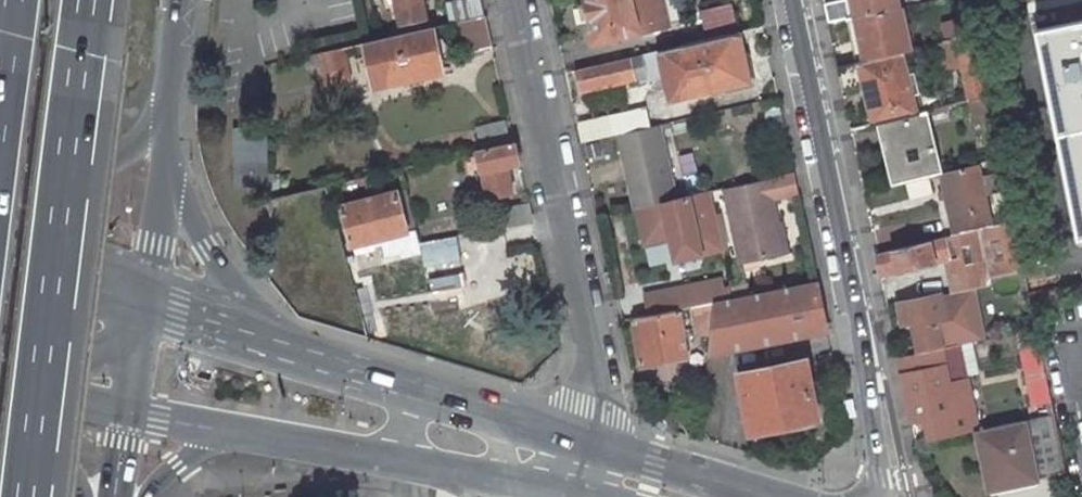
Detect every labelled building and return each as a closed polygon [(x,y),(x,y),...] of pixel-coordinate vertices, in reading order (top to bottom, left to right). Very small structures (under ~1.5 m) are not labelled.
[(402,25),(426,20),(421,0),(397,0),(402,25)] [(485,15),(482,0),(466,0),(445,4),(449,23),(458,21),(485,15)] [(593,43),(668,26),(663,0),(583,0),(593,43)] [(898,0),(847,0),(846,0),(850,17),(855,17),(899,7),(898,0)] [(731,4),(701,11),(708,39),(738,32),(731,4)] [(910,49),(901,7),(899,7),(855,17),(865,61),(902,51),(910,49)] [(485,15),(458,21),(462,38),(463,37),(467,53),(493,47),(485,15)] [(975,33),(972,16),(943,24),(947,40),(957,38),(975,33)] [(1037,30),(1079,237),(1081,236),(1081,21),(1037,30)] [(443,69),(433,27),(365,42),(374,84),(443,69)] [(749,82),(738,32),(708,39),(660,50),(666,77),(671,100),(749,82)] [(988,96),(975,33),(957,38),(969,101),(970,100),(988,96)] [(342,47),(318,52),(322,71),(347,66),(342,47)] [(647,81),(666,77),(660,50),(641,55),(647,81)] [(868,103),(874,124),(883,122),(918,113),(913,94),(920,92),(915,71),(908,73),(902,51),(865,61),(838,67),(843,91),(864,85),(871,83),(876,101),(868,103)] [(577,69),(582,90),(640,77),(641,82),(647,81),(641,55),(577,69)] [(349,78),(347,66),(322,71),(325,83),(349,78)] [(871,83),(864,85),(868,103),(876,101),(871,83)] [(975,123),(993,120),(988,96),(970,100),(975,123)] [(619,134),(649,127),(639,110),(577,124),(582,143),(619,134)] [(883,122),(898,183),(941,173),(926,111),(918,113),(883,122)] [(509,142),(505,124),(481,130),(485,147),(509,142)] [(676,199),(660,125),(649,127),(619,134),(635,208),(664,202),(676,199)] [(267,127),(234,128),(236,186),(269,185),(267,127)] [(514,191),(508,166),(520,163),(515,142),(477,150),(488,197),(514,191)] [(941,173),(955,234),(992,225),(985,194),(999,191),(995,173),(981,176),(978,164),(941,173)] [(406,183),(402,167),(392,170),(396,185),(406,183)] [(376,174),(365,176),(370,198),(381,239),(409,231),(418,229),(407,188),(382,195),(376,174)] [(362,200),(343,205),(353,246),(381,239),(370,198),(365,176),(327,185),(331,197),(360,190),(362,200)] [(768,179),(725,189),(741,262),(784,253),(778,224),(768,179)] [(676,199),(664,202),(676,260),(681,258),(698,255),(723,249),(710,191),(676,199)] [(533,221),(529,204),(500,209),(504,227),(533,221)] [(955,234),(877,254),(881,274),(948,258),(955,292),(986,285),(984,279),(1023,270),(1012,220),(992,225),(955,234)] [(778,224),(784,253),(789,252),(783,223),(778,224)] [(381,239),(385,255),(403,250),(403,254),(422,249),(421,243),(418,229),(409,231),(381,239)] [(457,236),(421,243),(422,249),(425,267),(461,260),(457,236)] [(698,255),(681,258),(683,265),(699,261),(698,255)] [(707,358),(828,334),(817,281),(725,300),(714,302),(707,358)] [(645,299),(649,315),(678,309),(714,302),(725,300),(722,283),(709,285),(710,291),(677,298),(676,292),(645,299)] [(946,316),(941,295),(899,303),(904,326),(914,324),(919,352),(960,344),(954,315),(946,316)] [(634,318),(641,366),(686,358),(678,309),(649,315),(634,318)] [(1033,404),(1049,401),(1034,328),(1018,331),(1033,404)] [(978,373),(971,341),(960,344),(967,376),(978,373)] [(926,419),(930,440),(978,430),(967,376),(960,344),(919,352),(899,357),(912,422),(926,419)] [(732,373),(746,440),(820,425),(807,358),(732,373)] [(978,430),(990,488),(1064,473),(1052,414),(978,430)]
